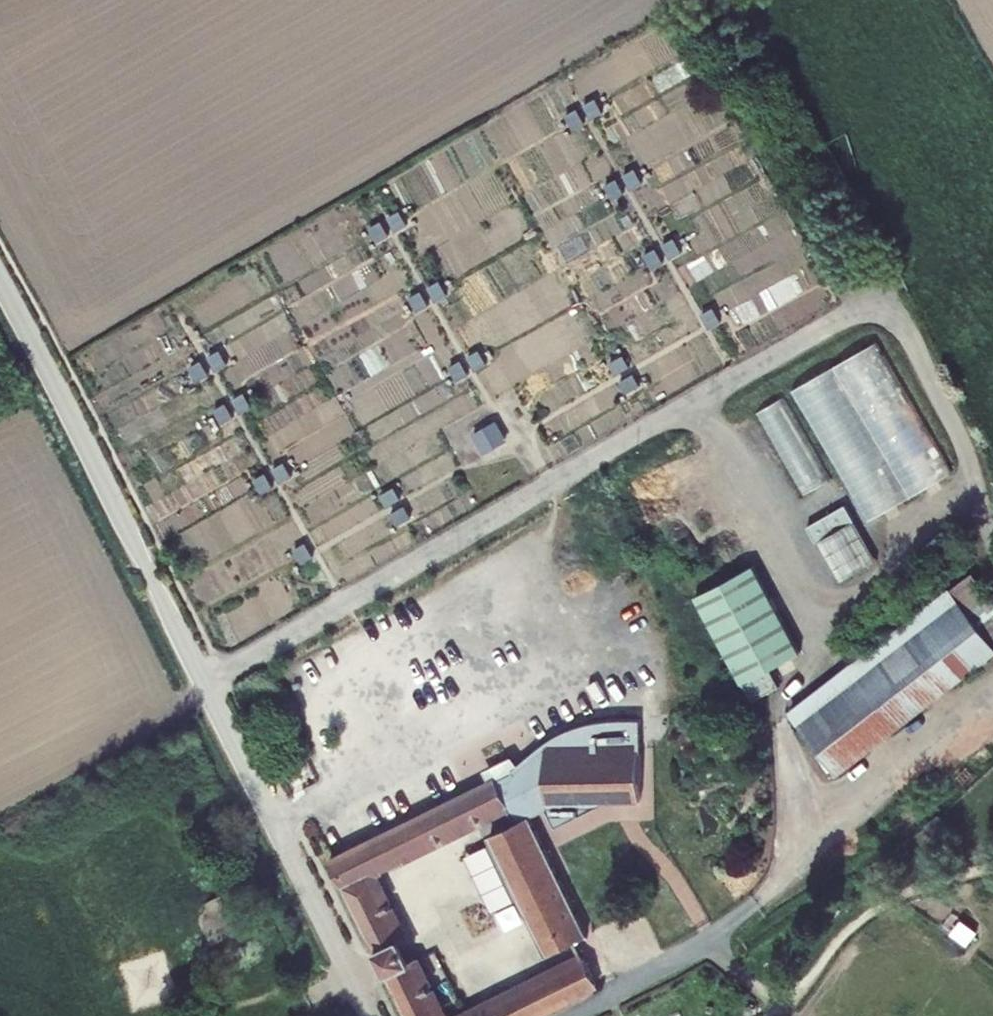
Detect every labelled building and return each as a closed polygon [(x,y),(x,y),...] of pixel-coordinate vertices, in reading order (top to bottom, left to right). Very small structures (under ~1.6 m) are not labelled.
[(608,97),(597,103),(604,116),(616,110),(608,97)] [(588,108),(577,114),(585,128),(596,121),(588,108)] [(648,168),(637,174),(645,188),(656,182),(648,168)] [(629,179),(618,186),(626,199),(637,193),(629,179)] [(413,209),(402,216),(410,229),(421,223),(413,209)] [(394,221),(382,227),(390,240),(401,234),(394,221)] [(688,237),(676,243),(684,257),(695,251),(688,237)] [(668,248),(657,255),(664,268),(676,262),(668,248)] [(453,279),(442,286),(449,299),(461,292),(453,279)] [(434,290),(422,297),(430,310),(441,303),(434,290)] [(727,307),(716,314),(723,327),(735,321),(727,307)] [(961,469),(886,339),(803,387),(878,517),(961,469)] [(232,348),(221,355),(229,368),(240,362),(232,348)] [(492,348),(481,354),(489,367),(500,361),(492,348)] [(642,363),(636,352),(623,360),(629,371),(642,363)] [(473,359),(462,365),(469,379),(480,372),(473,359)] [(212,360),(201,366),(209,379),(220,373),(212,360)] [(653,383),(647,372),(633,380),(640,391),(653,383)] [(257,392),(246,398),(253,412),(265,406),(257,392)] [(841,475),(794,393),(766,409),(813,491),(841,475)] [(237,403),(226,409),(234,422),(245,416),(237,403)] [(510,419),(489,432),(493,439),(514,426),(510,419)] [(514,426),(493,439),(499,449),(521,436),(514,426)] [(297,461),(286,467),(293,481),(304,475),(297,461)] [(277,472),(266,479),(274,492),(285,486),(277,472)] [(413,495),(407,483),(393,491),(400,502),(413,495)] [(855,501),(817,523),(849,579),(887,558),(855,501)] [(424,514),(418,503),(404,511),(411,522),(424,514)] [(318,543),(306,549),(314,562),(325,556),(318,543)] [(809,649),(763,561),(705,592),(761,698),(788,683),(779,665),(809,649)] [(981,571),(960,586),(992,629),(992,586),(981,571)] [(960,586),(799,710),(846,770),(992,657),(992,629),(960,586)] [(406,1015),(441,1015),(372,874),(507,807),(516,824),(488,838),(545,956),(585,936),(528,819),(544,810),(553,829),(606,803),(638,803),(638,782),(640,782),(639,722),(600,722),(573,730),(551,740),(518,765),(515,768),(513,769),(512,770),(506,760),(489,769),(494,779),(487,782),(330,860),(406,1015)] [(518,765),(512,758),(506,760),(512,770),(513,769),(515,768),(518,765)] [(483,772),(487,782),(494,779),(489,769),(483,772)] [(249,927),(230,891),(203,906),(221,942),(249,927)] [(596,987),(582,959),(468,1015),(537,1015),(596,987)]
